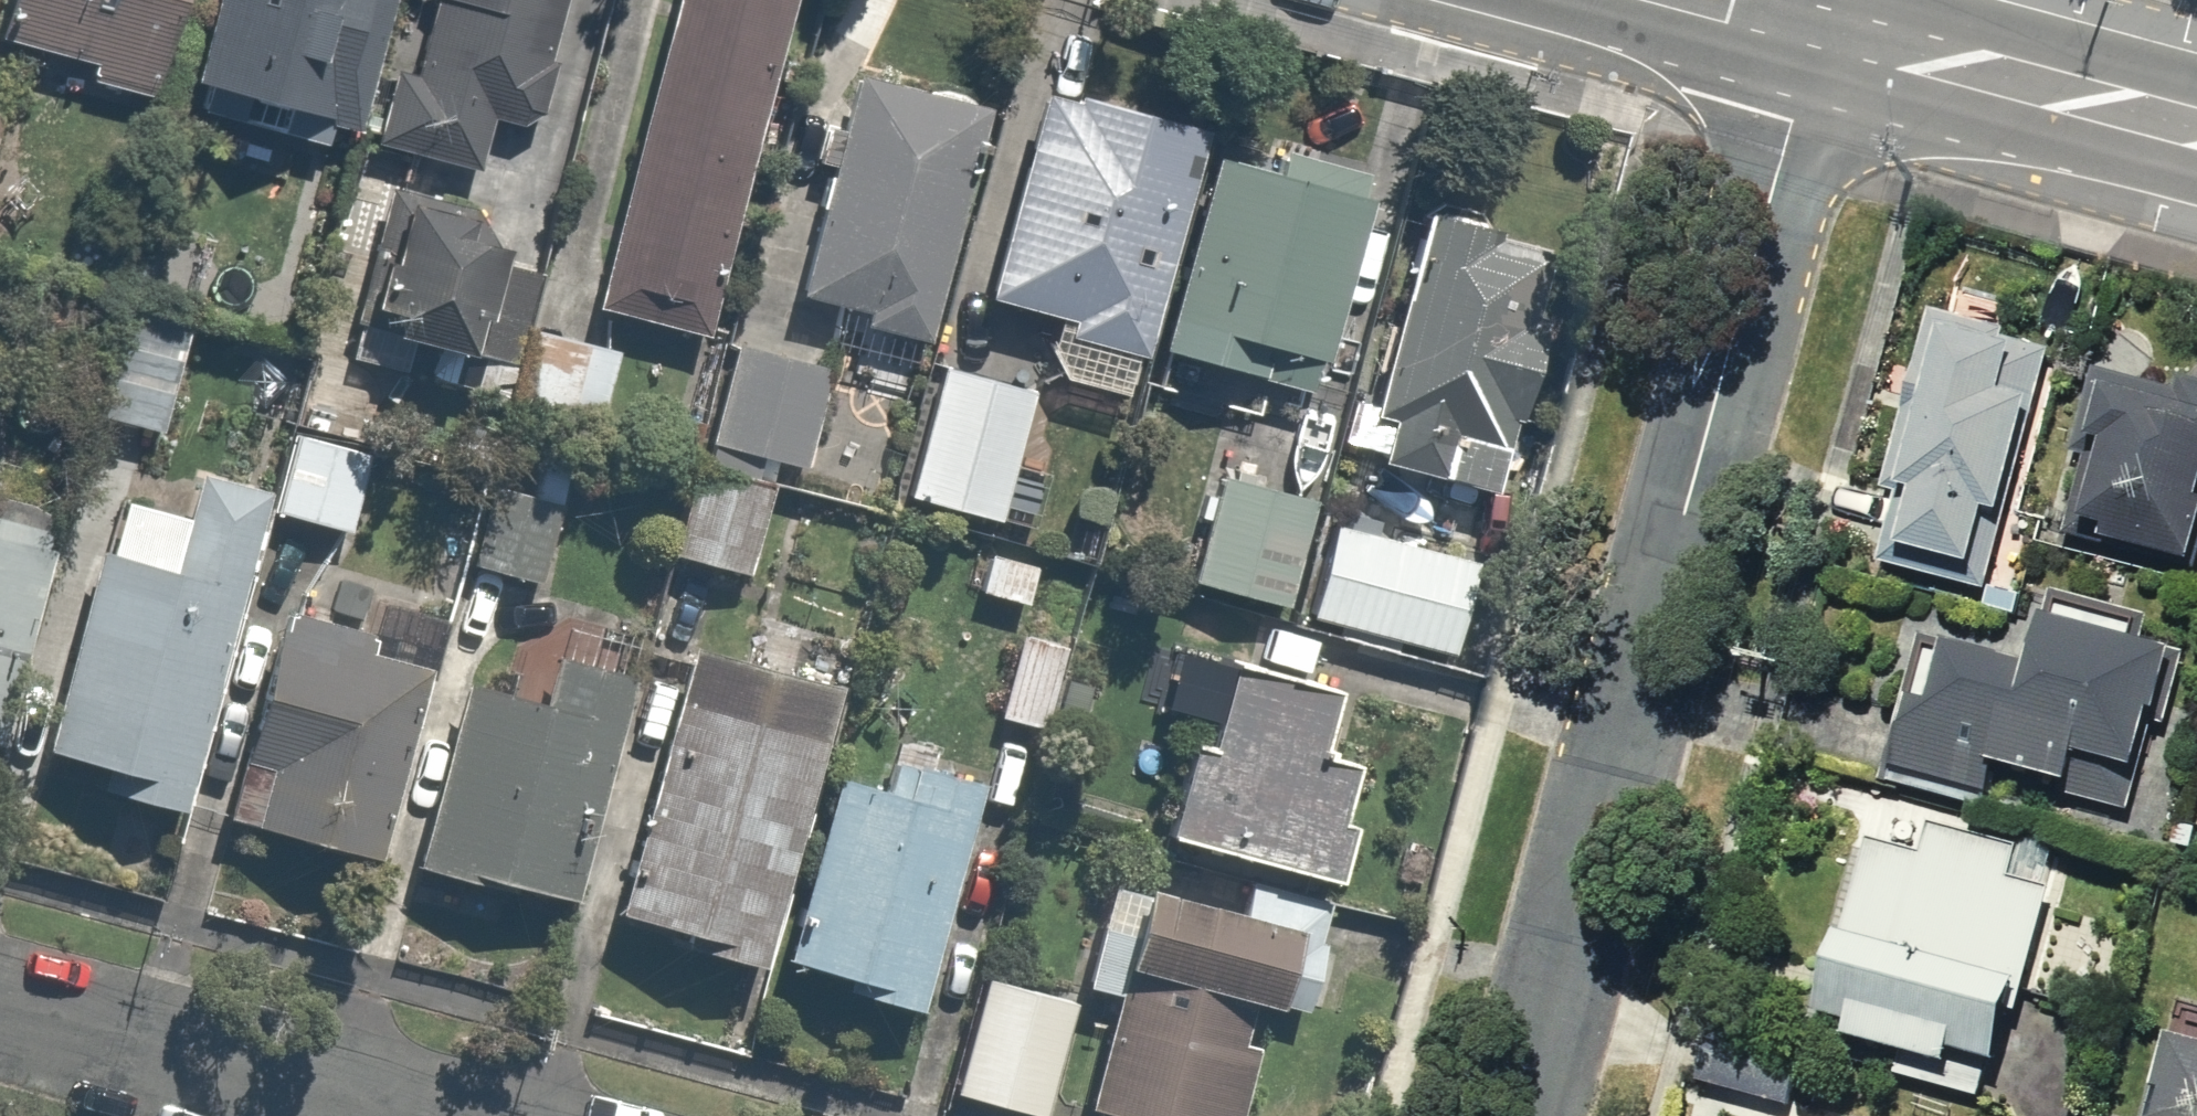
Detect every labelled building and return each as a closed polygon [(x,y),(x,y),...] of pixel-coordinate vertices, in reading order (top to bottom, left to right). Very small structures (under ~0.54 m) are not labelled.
[(3,51),(190,101),(217,0),(17,0),(3,51)] [(190,101),(366,149),(407,0),(217,0),(190,101)] [(359,177),(534,225),(595,0),(407,0),(366,149),(359,177)] [(594,309),(717,343),(810,0),(678,0),(594,309)] [(1018,119),(850,68),(779,300),(946,351),(1018,119)] [(1166,371),(1232,147),(1039,90),(973,313),(1166,371)] [(1232,147),(1166,371),(1333,420),(1343,386),(1398,202),(1399,197),(1232,147)] [(1440,215),(1386,398),(1343,386),(1333,420),(1324,452),(1456,491),(1470,445),(1528,462),(1589,259),(1440,215)] [(195,344),(120,323),(91,427),(167,448),(195,344)] [(2099,366),(1981,335),(1917,579),(2034,610),(2053,539),(2097,374),(2099,366)] [(845,379),(742,348),(677,564),(780,595),(845,379)] [(314,352),(268,515),(307,526),(371,545),(418,382),(314,352)] [(1051,398),(951,370),(914,501),(1013,529),(1051,398)] [(2053,539),(2196,577),(2196,400),(2097,374),(2053,539)] [(1346,497),(1235,464),(1200,586),(1310,618),(1339,519),(1346,497)] [(484,480),(423,691),(462,702),(505,715),(566,503),(484,480)] [(44,786),(219,835),(280,622),(307,526),(268,515),(198,495),(188,532),(122,514),(108,561),(49,770),(44,786)] [(1497,565),(1339,519),(1310,618),(1469,664),(1497,565)] [(82,554),(0,531),(0,756),(22,762),(82,554)] [(1948,646),(1903,792),(1986,818),(1998,780),(2156,829),(2196,695),(2196,649),(2084,614),(2063,681),(1948,646)] [(417,862),(462,702),(423,691),(389,681),(396,655),(280,622),(219,835),(409,889),(413,876),(417,862)] [(1221,721),(1234,667),(1088,631),(1083,648),(1025,634),(1003,724),(1102,748),(1115,695),(1221,721)] [(791,982),(853,762),(832,756),(848,697),(691,653),(681,689),(612,932),(791,982)] [(612,932),(681,689),(564,656),(544,726),(505,715),(462,702),(417,862),(413,876),(612,932)] [(1356,696),(1234,667),(1221,721),(1190,847),(1352,887),(1382,765),(1342,755),(1356,696)] [(853,762),(791,982),(948,1027),(1010,807),(853,762)] [(1857,844),(1828,941),(1875,955),(1842,1065),(2012,1115),(2016,1115),(2086,882),(1952,842),(1943,870),(1857,844)] [(1345,904),(1264,883),(1253,926),(1115,890),(1086,1000),(1127,1011),(1100,1115),(1252,1115),(1278,1017),(1314,1026),(1345,904)] [(1086,1000),(997,977),(962,1111),(981,1115),(1056,1115),(1086,1000)] [(1722,1033),(1702,1097),(1763,1115),(1808,1115),(1824,1065),(1722,1033)] [(2182,1043),(2162,1115),(2196,1115),(2196,1047),(2182,1043)]
